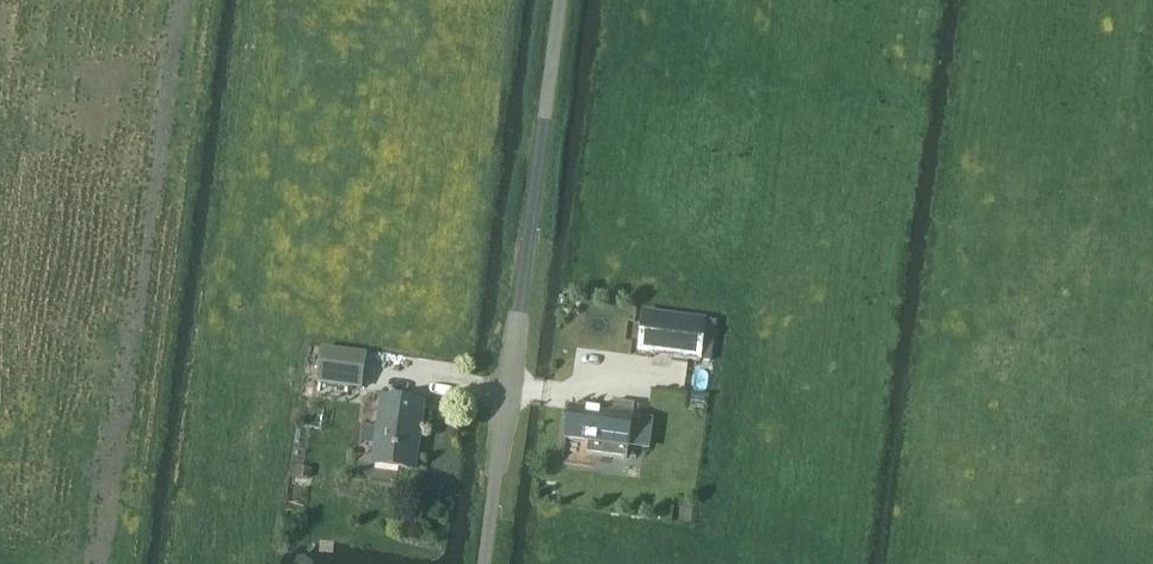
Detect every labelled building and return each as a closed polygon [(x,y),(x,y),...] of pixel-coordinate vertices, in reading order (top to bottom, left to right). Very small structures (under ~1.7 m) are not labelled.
[(645,312),(639,353),(702,361),(708,321),(648,313),(645,312)] [(323,348),(318,383),(363,390),(368,355),(323,348)] [(416,471),(425,404),(381,398),(372,465),(416,471)] [(628,459),(636,405),(614,402),(612,414),(571,408),(567,439),(590,442),(588,453),(628,459)] [(633,478),(629,473),(621,472),(616,476),(615,486),(618,492),(627,493),(631,489),(633,478)]
